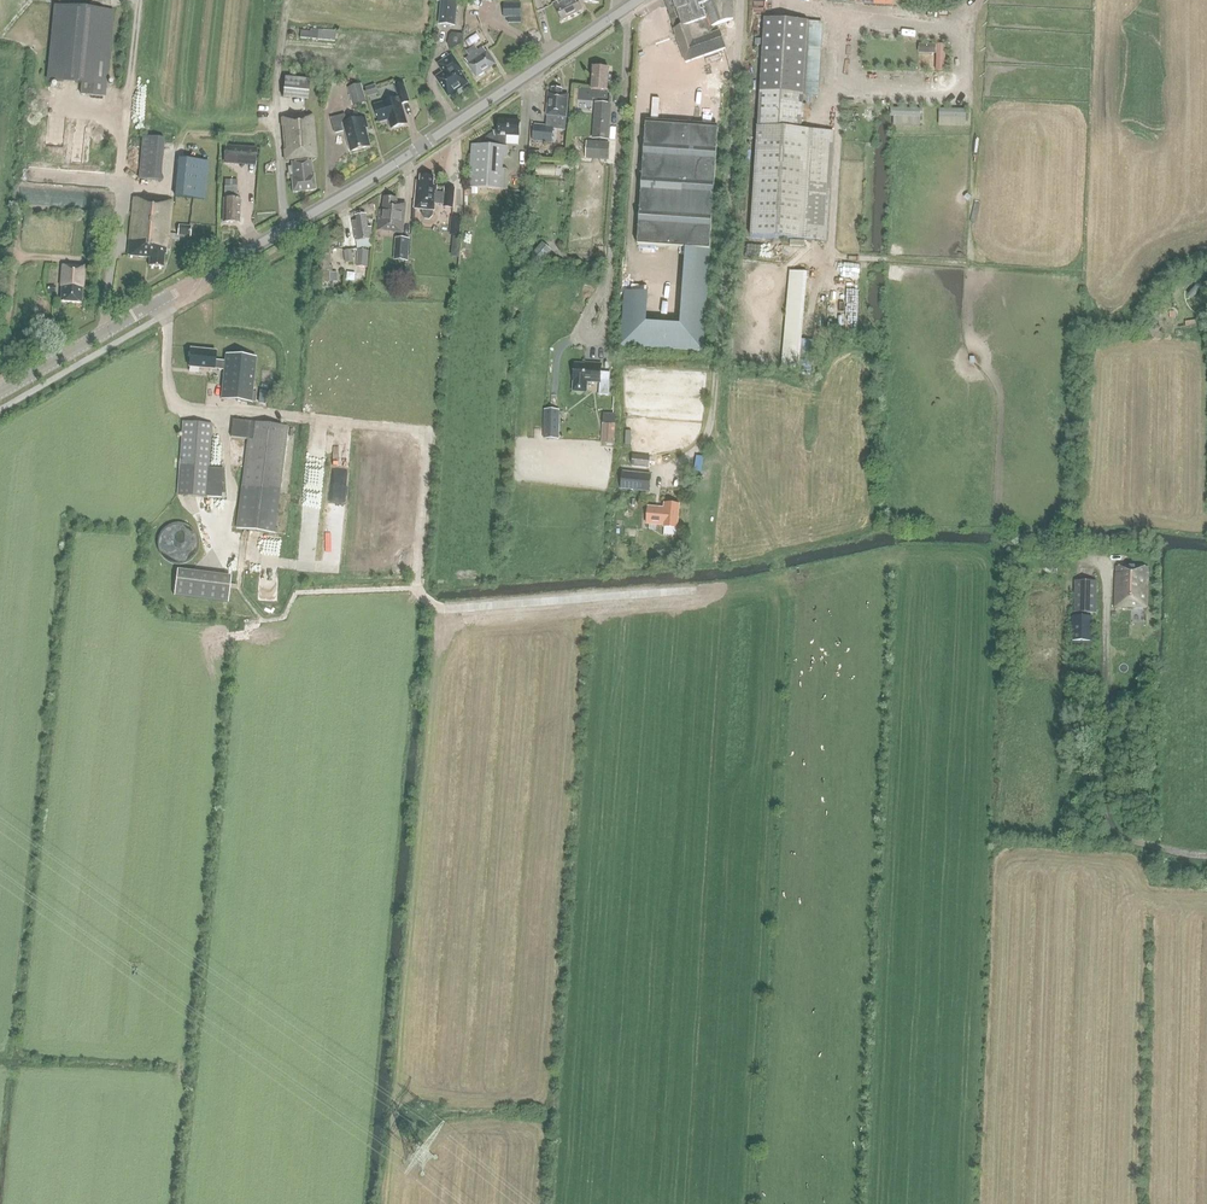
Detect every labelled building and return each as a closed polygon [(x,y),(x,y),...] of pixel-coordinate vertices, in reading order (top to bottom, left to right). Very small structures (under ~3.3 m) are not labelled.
[(455,27),(458,0),(441,0),(438,26),(455,27)] [(553,4),(562,21),(583,10),(577,0),(557,0),(558,2),(553,4)] [(666,2),(665,2),(670,15),(671,15),(677,30),(674,31),(686,63),(725,49),(719,33),(712,35),(707,20),(705,21),(702,12),(701,13),(699,8),(705,6),(712,27),(733,19),(734,0),(672,0),(666,2)] [(520,3),(504,4),(504,18),(509,18),(521,18),(520,3)] [(80,95),(103,97),(111,12),(54,6),(47,81),(81,84),(80,95)] [(764,20),(758,128),(801,130),(804,95),(817,96),(821,35),(807,34),(808,22),(764,20)] [(335,41),(336,31),(310,29),(310,32),(301,31),(301,38),(335,41)] [(450,44),(464,46),(466,34),(452,31),(450,44)] [(481,76),(483,74),(484,72),(495,65),(484,48),(478,51),(475,46),(466,51),(470,57),(466,59),(477,77),(479,76),(481,76)] [(902,50),(901,59),(918,59),(918,50),(902,50)] [(453,56),(440,65),(445,73),(437,78),(449,96),(450,95),(451,97),(458,93),(457,91),(468,84),(461,73),(463,71),(453,56)] [(593,68),(592,90),(600,91),(599,98),(606,99),(607,91),(608,91),(609,69),(593,68)] [(284,96),(310,100),(313,79),(287,75),(284,96)] [(353,106),(367,102),(361,84),(348,88),(353,106)] [(399,99),(381,104),(375,106),(380,122),(389,119),(392,129),(407,124),(401,105),(409,102),(404,84),(395,86),(399,99)] [(378,94),(375,85),(365,88),(368,97),(378,94)] [(573,113),(582,113),(583,89),(574,88),(573,113)] [(565,117),(568,96),(561,95),(561,90),(553,89),(551,101),(548,100),(547,115),(549,115),(549,118),(557,119),(557,116),(565,117)] [(592,139),(609,141),(612,104),(595,102),(592,139)] [(351,152),(370,147),(365,128),(368,128),(365,118),(347,123),(345,115),(331,119),(335,134),(346,131),(351,152)] [(285,160),(298,159),(298,162),(292,163),(293,173),(287,174),(288,179),(292,179),(293,193),(315,190),(314,176),(313,176),(311,161),(303,162),(303,159),(317,157),(313,116),(282,119),(285,160)] [(473,146),(470,188),(501,190),(503,157),(507,157),(508,148),(506,148),(507,136),(519,137),(520,122),(500,121),(499,134),(495,134),(494,132),(494,133),(494,134),(490,136),(487,139),(485,143),(484,147),(473,146)] [(710,250),(719,129),(646,124),(638,245),(710,250)] [(534,125),(532,141),(552,144),(554,127),(534,125)] [(827,241),(834,132),(801,130),(758,128),(751,237),(827,241)] [(163,179),(166,137),(143,135),(141,178),(163,179)] [(601,142),(591,142),(590,159),(600,160),(601,142)] [(255,166),(256,148),(225,146),(223,164),(255,166)] [(179,160),(175,197),(204,200),(208,163),(179,160)] [(414,209),(422,210),(422,215),(424,219),(429,220),(432,216),(433,211),(434,211),(435,203),(443,204),(443,207),(453,208),(455,189),(445,188),(444,194),(436,193),(437,187),(432,186),(433,178),(421,177),(420,185),(417,185),(414,209)] [(239,223),(239,210),(241,211),(242,200),(237,200),(237,180),(225,180),(224,199),(223,199),(223,213),(224,213),(224,223),(239,223)] [(163,268),(164,259),(165,255),(168,255),(174,201),(134,197),(128,255),(150,258),(149,266),(163,268)] [(380,211),(378,230),(393,232),(393,231),(401,232),(402,217),(404,218),(406,204),(399,204),(397,201),(397,199),(385,198),(384,211),(380,211)] [(89,214),(88,229),(98,229),(99,215),(89,214)] [(368,228),(366,215),(356,217),(357,222),(353,222),(356,242),(357,249),(372,248),(371,240),(373,239),(371,228),(368,228)] [(451,216),(450,235),(460,236),(462,217),(451,216)] [(190,236),(190,227),(178,226),(177,236),(190,236)] [(94,232),(86,231),(84,248),(92,249),(94,232)] [(398,238),(397,255),(409,255),(410,239),(398,238)] [(537,265),(538,265),(547,255),(536,245),(529,252),(532,255),(529,258),(537,265)] [(346,263),(354,262),(352,250),(344,251),(346,263)] [(357,267),(368,268),(369,253),(369,252),(358,251),(357,267)] [(322,283),(330,283),(330,284),(337,284),(337,273),(333,273),(333,254),(322,254),(322,273),(322,283)] [(61,302),(82,303),(82,288),(83,289),(84,267),(62,266),(61,287),(62,287),(61,302)] [(790,270),(786,355),(804,356),(808,271),(790,270)] [(189,367),(214,370),(214,369),(224,370),(221,400),(252,403),(256,358),(226,355),(225,362),(215,361),(216,352),(191,349),(189,367)] [(610,377),(610,379),(601,379),(602,365),(592,364),(592,366),(575,364),(573,393),(587,394),(588,382),(600,383),(599,395),(609,396),(610,377)] [(543,439),(559,440),(560,410),(543,410),(543,439)] [(274,534),(287,428),(233,421),(231,438),(249,440),(238,530),(274,534)] [(224,470),(209,469),(212,425),(183,423),(178,495),(207,498),(225,499),(226,493),(222,493),(224,470)] [(606,433),(605,443),(614,444),(615,424),(602,423),(602,432),(606,433)] [(632,467),(649,468),(650,457),(633,455),(632,467)] [(623,472),(621,489),(650,492),(651,475),(623,472)] [(664,528),(677,529),(679,505),(665,504),(664,509),(649,508),(647,524),(664,525),(664,528)] [(201,543),(201,540),(201,536),(200,531),(197,527),(195,525),(191,522),(188,521),(184,520),(181,520),(176,521),(174,522),(171,523),(168,526),(165,529),(164,532),(163,536),(162,540),(163,543),(164,548),(166,552),(168,554),(171,556),(175,558),(180,559),(184,559),(189,558),(192,556),(196,553),(199,549),(200,546),(201,543)] [(1148,568),(1117,567),(1116,607),(1147,607),(1148,568)] [(230,601),(233,574),(179,569),(176,596),(230,601)] [(1074,613),(1096,614),(1097,582),(1075,581),(1074,613)] [(1092,642),(1093,617),(1072,617),(1072,641),(1092,642)]
